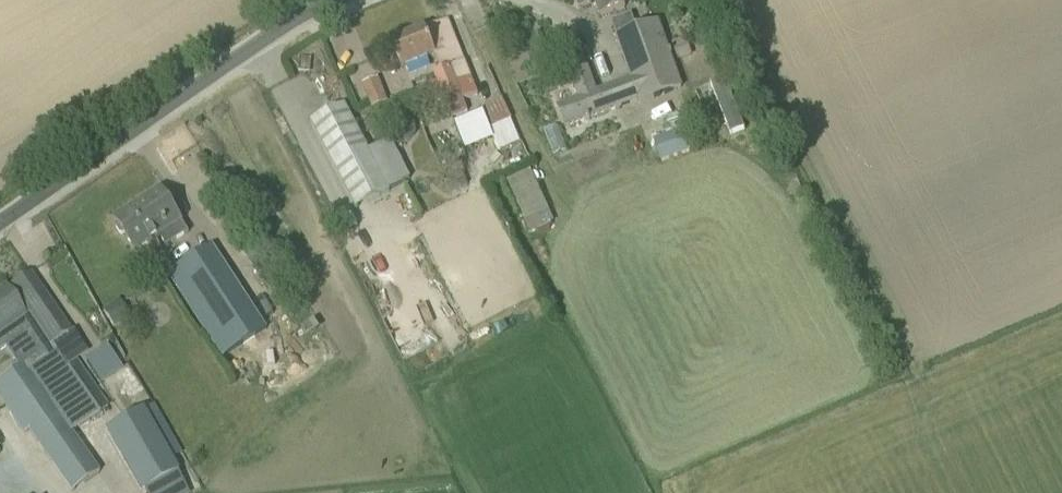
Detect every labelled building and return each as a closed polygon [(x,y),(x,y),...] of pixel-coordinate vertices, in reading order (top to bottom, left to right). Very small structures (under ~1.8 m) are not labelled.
[(578,10),(595,4),(600,18),(624,8),(621,0),(575,0),(578,10)] [(631,80),(601,91),(609,112),(639,101),(640,104),(681,89),(670,59),(672,58),(672,56),(669,56),(657,23),(633,32),(628,17),(612,22),(617,37),(616,38),(631,80)] [(447,105),(452,118),(467,112),(457,88),(472,82),(448,20),(391,43),(401,69),(434,56),(441,72),(435,75),(438,82),(426,87),(435,110),(447,105)] [(609,112),(601,91),(596,93),(579,48),(562,54),(579,99),(558,107),(566,127),(587,120),(587,121),(589,120),(589,119),(609,112)] [(728,134),(746,128),(728,75),(710,81),(728,134)] [(379,77),(362,85),(373,108),(389,100),(379,77)] [(483,114),(455,126),(463,145),(490,132),(499,151),(521,141),(501,99),(481,109),(483,114)] [(389,192),(388,190),(409,179),(389,140),(368,151),(344,105),(311,123),(356,209),(389,192)] [(413,126),(407,120),(398,121),(392,127),(393,136),(399,141),(408,141),(413,134),(413,126)] [(426,134),(429,143),(452,134),(449,125),(426,134)] [(682,132),(653,142),(661,163),(690,152),(682,132)] [(438,168),(444,181),(464,172),(459,160),(438,168)] [(527,232),(553,222),(534,170),(508,180),(527,232)] [(188,233),(181,221),(160,189),(114,219),(118,225),(116,227),(115,229),(121,238),(123,238),(126,237),(135,251),(158,236),(165,247),(188,233)] [(213,247),(169,275),(208,337),(221,358),(266,329),(252,308),(213,247)] [(88,354),(72,331),(70,333),(30,274),(8,288),(27,315),(49,347),(53,354),(57,351),(99,412),(108,406),(77,361),(88,354)] [(27,315),(24,317),(5,288),(0,291),(0,352),(14,343),(20,339),(38,364),(53,354),(49,347),(27,315)] [(118,301),(102,311),(113,327),(129,317),(118,301)] [(99,381),(123,370),(112,345),(87,357),(99,381)] [(57,351),(53,354),(38,364),(32,368),(28,362),(0,381),(0,400),(23,434),(29,430),(71,492),(97,474),(69,433),(99,412),(57,351)] [(139,492),(142,492),(177,473),(142,410),(104,431),(139,492)]
